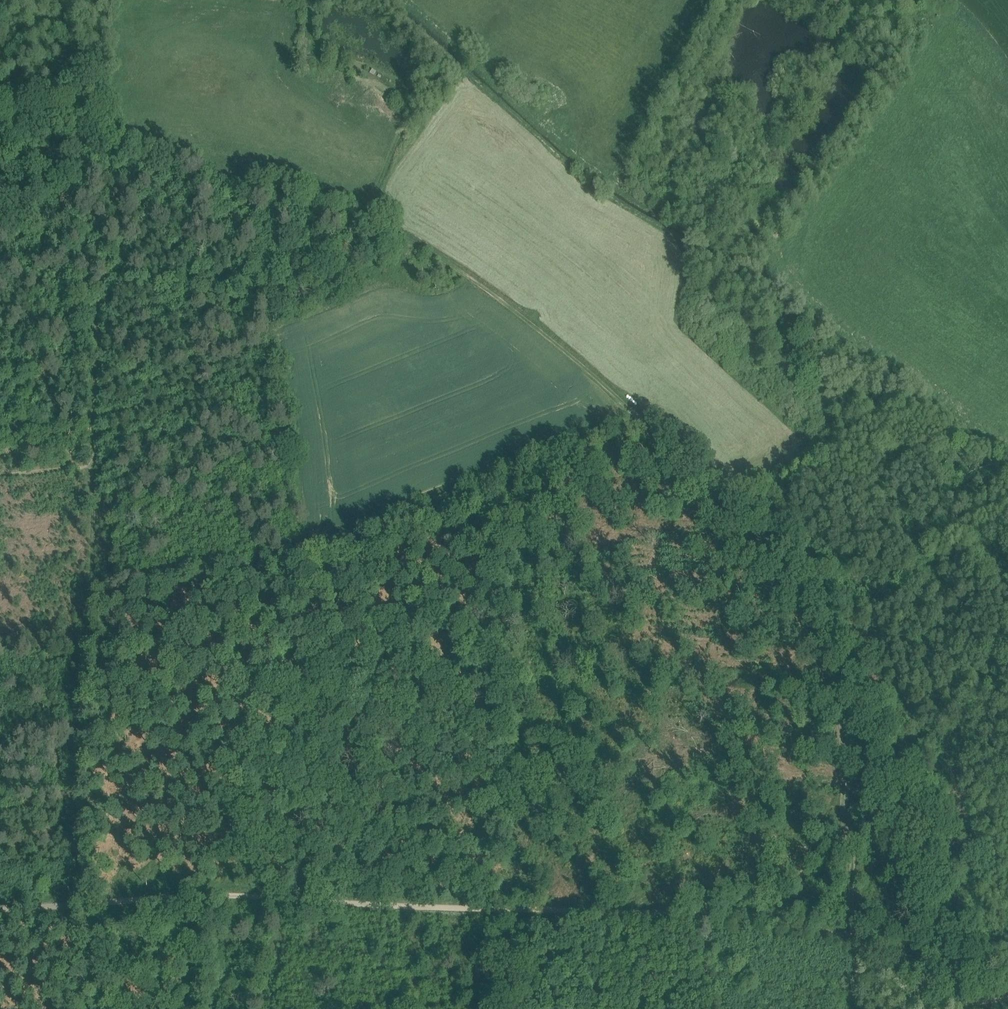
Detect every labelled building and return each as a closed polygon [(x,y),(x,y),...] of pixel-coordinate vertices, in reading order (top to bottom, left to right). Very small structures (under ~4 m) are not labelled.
[(839,2),(828,5),(830,14),(841,11),(839,2)]
